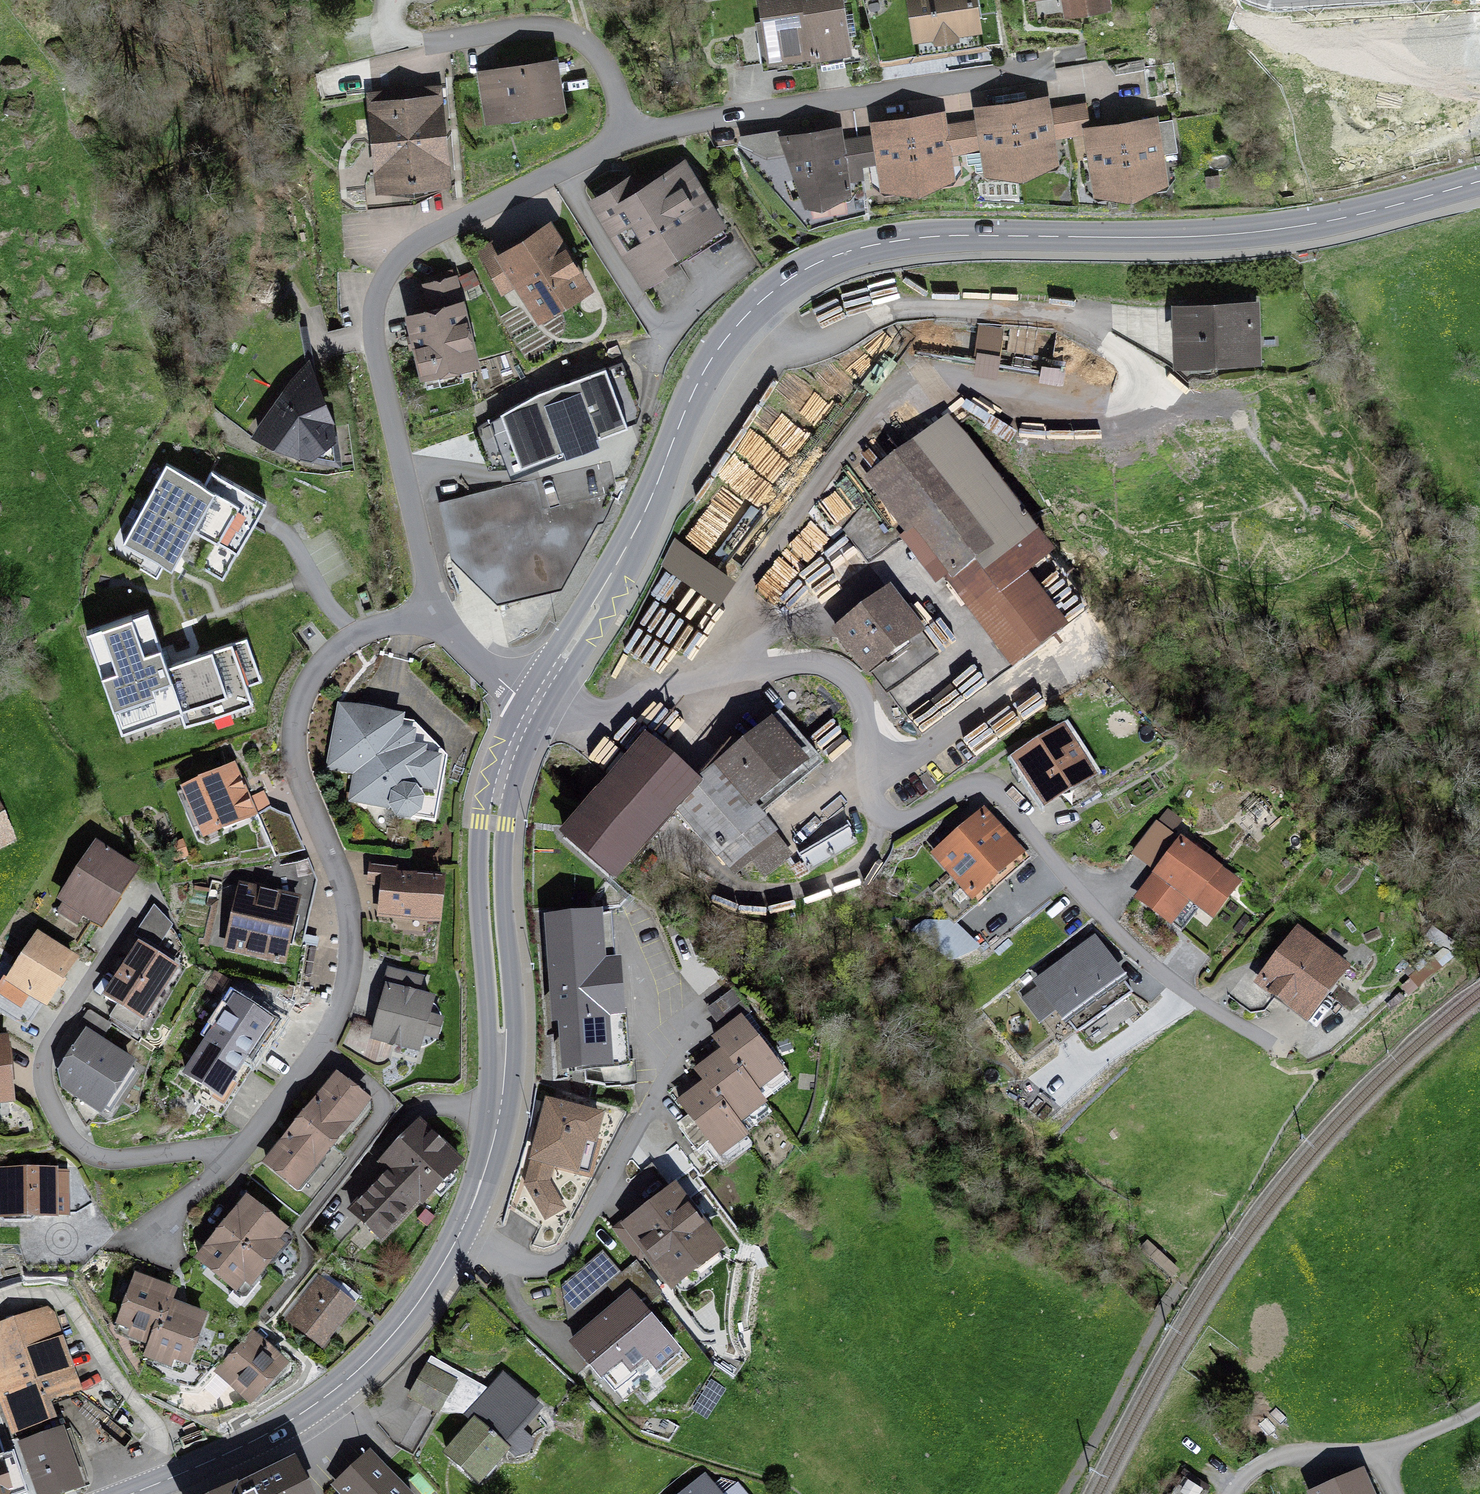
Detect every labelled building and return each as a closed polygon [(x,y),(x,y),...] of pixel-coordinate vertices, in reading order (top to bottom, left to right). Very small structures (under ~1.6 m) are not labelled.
[(770,53),(808,48),(802,0),(763,0),(770,53)] [(808,48),(846,44),(841,0),(802,0),(808,48)] [(977,28),(973,0),(913,0),(917,35),(977,28)] [(1107,3),(1106,0),(1068,0),(1069,9),(1107,3)] [(562,105),(554,58),(481,70),(488,117),(562,105)] [(416,175),(446,172),(438,87),(372,93),(379,172),(380,178),(416,175)] [(1043,99),(1012,104),(1021,162),(1051,158),(1043,99)] [(1012,104),(982,108),(990,167),(1021,162),(1012,104)] [(940,115),(908,119),(916,178),(948,174),(940,115)] [(908,119),(876,123),(884,182),(916,178),(908,119)] [(1153,121),(1122,125),(1130,181),(1161,176),(1153,121)] [(1122,125),(1091,130),(1099,185),(1130,181),(1122,125)] [(840,127),(781,136),(807,198),(848,192),(845,177),(859,175),(854,140),(842,142),(840,127)] [(731,235),(678,150),(620,185),(611,170),(575,192),(636,292),(731,235)] [(380,178),(379,172),(364,174),(367,206),(418,201),(416,175),(380,178)] [(509,334),(580,293),(540,221),(468,262),(509,334)] [(425,370),(472,360),(455,279),(427,285),(432,307),(412,312),(425,370)] [(1256,354),(1254,301),(1177,303),(1179,357),(1256,354)] [(955,375),(983,382),(993,333),(966,327),(955,375)] [(335,417),(310,361),(291,380),(252,431),(275,441),(300,454),(315,453),(336,434),(335,417)] [(1043,363),(1042,378),(1064,379),(1064,363),(1043,363)] [(594,432),(626,420),(608,370),(494,413),(515,468),(596,438),(594,432)] [(987,671),(1048,632),(1011,575),(1035,560),(944,417),(848,477),(907,570),(918,563),(987,671)] [(205,482),(167,463),(124,540),(172,568),(193,529),(238,551),(265,499),(212,470),(205,482)] [(526,474),(421,499),(438,570),(491,607),(562,591),(615,487),(534,506),(526,474)] [(661,559),(722,594),(737,568),(676,533),(661,559)] [(797,539),(755,583),(774,600),(816,556),(797,539)] [(849,681),(912,636),(877,588),(814,632),(849,681)] [(149,610),(88,631),(122,729),(181,709),(187,725),(252,703),(246,684),(259,680),(245,640),(168,666),(149,610)] [(904,714),(911,711),(917,724),(960,706),(943,665),(892,686),(904,714)] [(400,717),(341,706),(328,766),(356,771),(352,799),(390,807),(396,814),(435,820),(447,760),(400,717)] [(762,713),(699,765),(746,822),(809,769),(762,713)] [(1045,799),(1088,773),(1061,731),(1018,758),(1045,799)] [(694,783),(646,741),(569,830),(616,872),(694,783)] [(209,837),(256,816),(234,766),(187,786),(209,837)] [(0,809),(0,849),(16,841),(0,809)] [(1213,914),(1236,881),(1171,835),(1179,823),(1166,813),(1138,853),(1161,869),(1139,899),(1170,921),(1187,896),(1213,914)] [(983,814),(938,853),(972,892),(1017,853),(983,814)] [(800,846),(807,862),(854,841),(846,825),(800,846)] [(755,863),(768,876),(793,851),(780,838),(755,863)] [(181,860),(174,842),(161,847),(168,865),(181,860)] [(135,871),(97,847),(62,901),(100,926),(135,871)] [(396,868),(371,866),(369,883),(383,884),(380,917),(438,922),(442,880),(396,876),(396,868)] [(283,958),(297,898),(241,885),(227,945),(283,958)] [(600,913),(547,917),(555,1020),(562,1019),(565,1068),(610,1065),(606,1015),(622,1014),(618,963),(604,964),(600,913)] [(1307,1012),(1342,966),(1299,934),(1264,981),(1307,1012)] [(73,961),(37,937),(9,979),(45,1003),(73,961)] [(1130,991),(1093,940),(1037,981),(1042,988),(1028,998),(1043,1018),(1058,1008),(1075,1031),(1130,991)] [(150,1024),(185,969),(143,943),(109,998),(150,1024)] [(429,1016),(434,1001),(416,996),(420,980),(392,972),(374,1040),(417,1052),(422,1036),(436,1040),(442,1020),(429,1016)] [(245,1060),(269,1024),(234,1001),(210,1037),(245,1060)] [(716,1038),(725,1051),(738,1070),(740,1069),(754,1090),(779,1072),(743,1020),(716,1038)] [(220,1097),(245,1060),(210,1037),(185,1074),(220,1097)] [(130,1066),(86,1039),(62,1078),(105,1105),(130,1066)] [(4,1042),(0,1042),(0,1096),(9,1095),(4,1042)] [(738,1070),(725,1051),(697,1070),(707,1084),(718,1101),(721,1099),(736,1121),(763,1103),(754,1090),(740,1069),(738,1070)] [(330,1142),(365,1100),(338,1078),(303,1121),(330,1142)] [(747,1137),(736,1121),(721,1099),(718,1101),(707,1084),(683,1101),(720,1156),(747,1137)] [(527,1176),(522,1194),(539,1199),(549,1219),(568,1209),(555,1184),(558,1174),(590,1184),(610,1120),(541,1099),(517,1173),(527,1176)] [(295,1185),(330,1142),(303,1121),(268,1164),(295,1185)] [(459,1161),(419,1124),(383,1162),(393,1172),(355,1212),(380,1236),(420,1195),(424,1198),(459,1161)] [(65,1174),(3,1175),(4,1213),(65,1212),(65,1174)] [(653,1190),(601,1229),(649,1292),(701,1253),(653,1190)] [(246,1199),(223,1228),(266,1264),(280,1247),(271,1240),(281,1228),(246,1199)] [(251,1283),(266,1264),(223,1228),(199,1258),(236,1287),(244,1277),(251,1283)] [(604,1301),(555,1342),(596,1391),(657,1342),(630,1309),(644,1297),(619,1267),(593,1288),(604,1301)] [(121,1331),(151,1340),(157,1322),(164,1324),(170,1304),(174,1291),(138,1279),(121,1331)] [(320,1281),(290,1318),(323,1344),(352,1307),(320,1281)] [(202,1314),(170,1304),(164,1324),(157,1322),(151,1340),(146,1355),(185,1367),(202,1314)] [(13,1431),(53,1418),(46,1398),(75,1388),(49,1312),(0,1329),(0,1393),(13,1431)] [(254,1337),(222,1373),(252,1399),(284,1364),(254,1337)] [(451,1382),(429,1370),(416,1395),(439,1406),(451,1382)] [(535,1404),(504,1376),(471,1413),(478,1420),(450,1452),(478,1478),(506,1449),(499,1443),(535,1404)] [(22,1446),(40,1493),(57,1493),(82,1485),(62,1431),(22,1446)] [(369,1455),(336,1486),(344,1493),(406,1493),(369,1455)] [(226,1493),(310,1493),(294,1461),(226,1493)] [(1314,1493),(1371,1493),(1362,1474),(1314,1493)] [(687,1493),(716,1493),(704,1480),(687,1493)]
